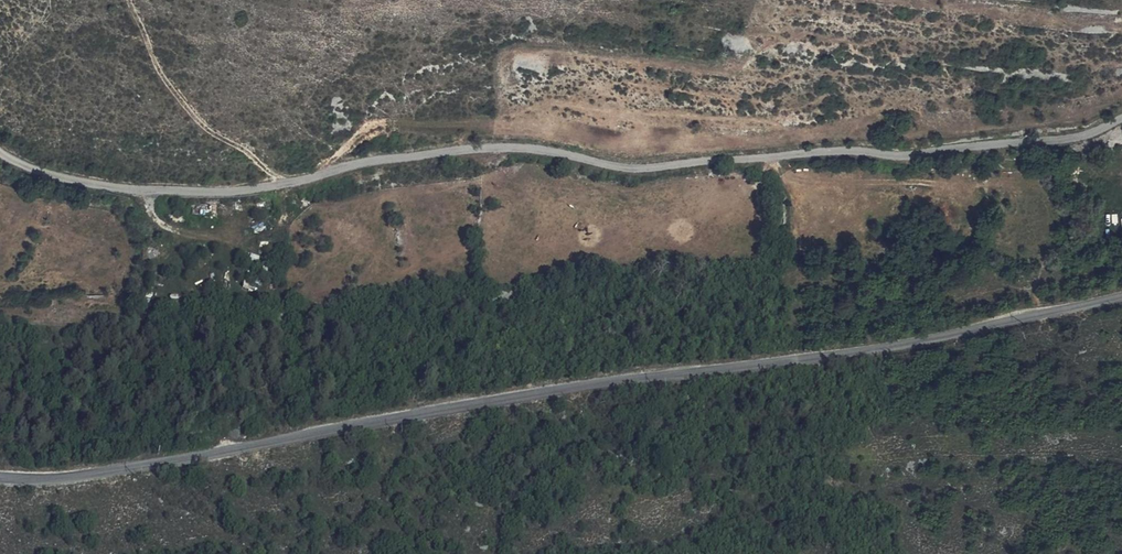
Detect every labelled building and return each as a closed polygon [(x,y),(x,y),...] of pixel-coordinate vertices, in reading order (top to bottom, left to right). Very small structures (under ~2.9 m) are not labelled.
[(197,272),(211,266),(208,259),(195,265),(197,272)]
